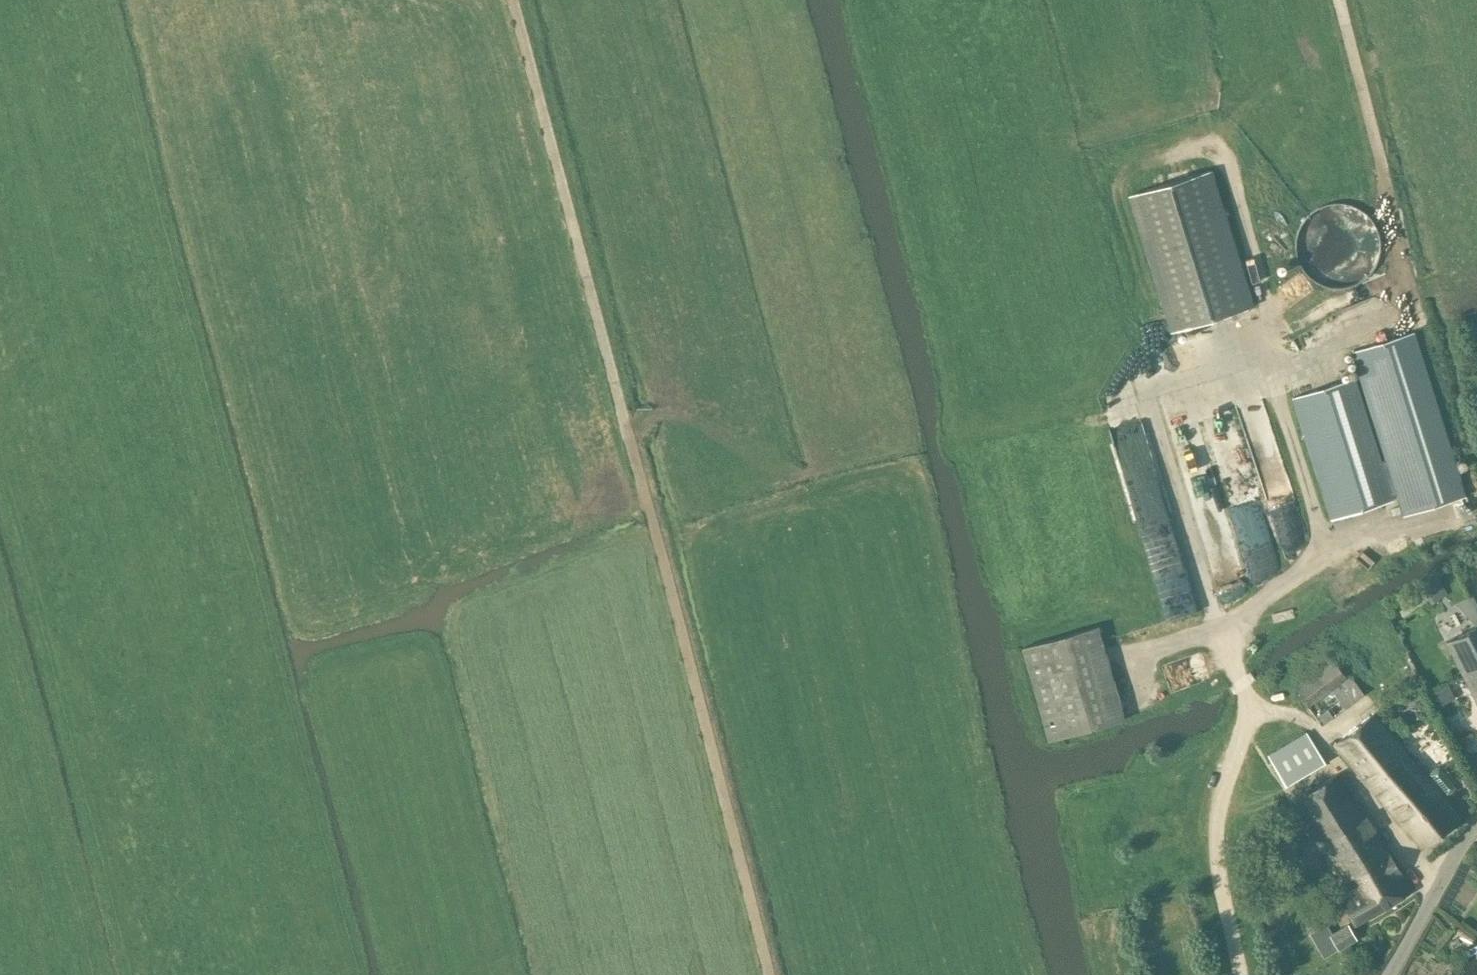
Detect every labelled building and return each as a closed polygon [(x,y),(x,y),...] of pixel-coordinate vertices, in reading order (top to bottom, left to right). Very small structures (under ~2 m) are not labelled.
[(1127,194),(1168,330),(1251,305),(1209,168),(1127,194)] [(1301,261),(1309,272),(1320,280),(1332,283),(1346,283),(1358,278),(1369,270),(1376,259),(1379,246),(1378,232),(1373,220),(1364,210),(1352,203),(1338,201),(1324,203),(1312,210),(1302,221),(1297,234),(1297,248),(1301,261)] [(1385,460),(1382,461),(1388,480),(1391,479),(1402,516),(1466,496),(1415,331),(1351,351),(1385,460)] [(1388,480),(1382,461),(1355,377),(1291,398),(1330,520),(1394,499),(1388,480)] [(1468,684),(1476,680),(1476,625),(1446,641),(1468,684)] [(1021,647),(1021,648),(1047,741),(1125,720),(1098,626),(1021,647)] [(1351,676),(1347,679),(1333,660),(1294,689),(1307,708),(1308,708),(1321,725),(1364,694),(1351,676)] [(1468,684),(1476,703),(1476,680),(1468,684)] [(1431,776),(1427,779),(1372,712),(1332,743),(1421,849),(1459,817),(1442,796),(1445,793),(1446,795),(1449,794),(1451,793),(1453,791),(1454,789),(1455,787),(1439,767),(1436,768),(1431,772),(1429,775),(1431,776)] [(1285,786),(1325,763),(1307,733),(1267,756),(1285,786)] [(1291,800),(1315,844),(1339,883),(1352,875),(1355,880),(1335,892),(1354,924),(1383,908),(1412,890),(1377,831),(1375,833),(1339,773),(1291,800)] [(1285,861),(1276,870),(1283,878),(1293,869),(1285,861)] [(1331,933),(1325,923),(1309,932),(1324,957),(1355,939),(1346,924),(1331,933)]
